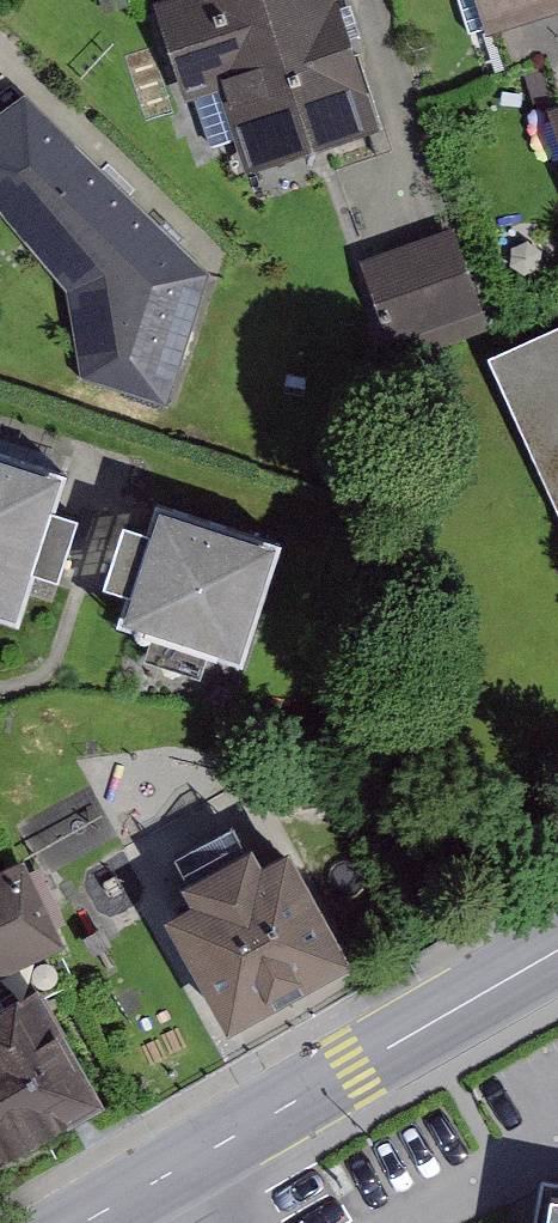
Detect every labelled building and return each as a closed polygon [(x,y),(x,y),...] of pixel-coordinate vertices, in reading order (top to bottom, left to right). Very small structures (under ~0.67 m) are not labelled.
[(186,95),(193,94),(209,145),(234,136),(246,169),(379,124),(339,0),(153,0),(186,95)] [(471,27),(486,22),(500,66),(520,60),(539,118),(551,114),(557,137),(557,0),(463,0),(471,27)] [(25,97),(0,115),(0,209),(64,287),(82,376),(167,408),(208,273),(25,97)] [(490,326),(455,225),(359,257),(387,340),(403,335),(409,353),(490,326)] [(487,352),(557,509),(557,320),(487,352)] [(14,621),(29,573),(56,582),(77,519),(49,510),(60,476),(0,456),(0,616),(14,621)] [(117,614),(244,656),(284,537),(160,496),(151,525),(124,516),(104,576),(127,584),(117,614)] [(189,904),(163,919),(228,1034),(351,965),(287,852),(262,867),(250,845),(178,885),(189,904)] [(39,978),(46,991),(78,977),(60,944),(66,941),(25,854),(0,865),(0,997),(39,978)] [(1,1155),(105,1098),(46,991),(39,978),(0,999),(0,1152),(1,1155)] [(542,1222),(557,1222),(557,1182),(550,1181),(542,1222)]
